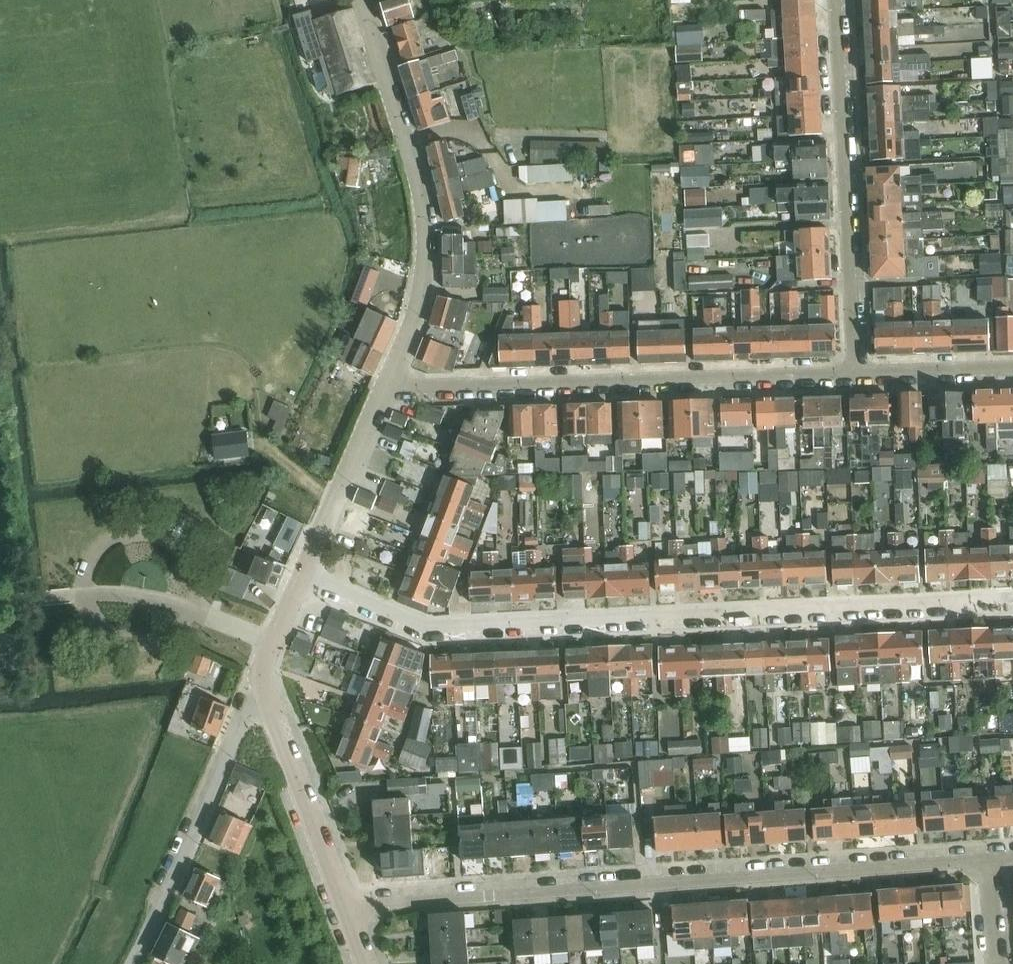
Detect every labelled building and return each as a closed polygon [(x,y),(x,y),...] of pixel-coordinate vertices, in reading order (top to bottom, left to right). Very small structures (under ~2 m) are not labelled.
[(380,2),(389,28),(414,19),(407,0),(387,0),(380,2)] [(815,0),(784,0),(784,12),(772,12),(772,20),(816,18),(815,0)] [(926,0),(864,0),(864,14),(897,12),(927,11),(926,0)] [(969,9),(977,8),(987,8),(986,0),(968,0),(969,9)] [(988,20),(987,8),(977,8),(969,9),(929,11),(929,19),(977,17),(978,20),(988,20)] [(377,84),(354,10),(314,22),(311,12),(295,17),(298,27),(309,63),(321,60),(324,73),(314,77),(317,87),(320,91),(323,93),(329,95),(332,96),(334,96),(337,95),(337,97),(377,84)] [(766,11),(746,11),(747,21),(767,20),(766,11)] [(924,28),(924,20),(898,21),(897,12),(864,14),(865,31),(924,28)] [(1008,25),(1007,12),(997,13),(998,26),(1008,25)] [(817,37),(816,18),(772,20),(773,29),(774,29),(774,39),(817,37)] [(415,23),(394,29),(405,63),(425,56),(415,23)] [(678,44),(705,42),(703,24),(677,26),(678,44)] [(1009,38),(1008,25),(998,26),(999,39),(1009,38)] [(899,47),(899,37),(936,35),(936,27),(924,28),(865,31),(866,49),(899,47)] [(945,27),(936,27),(936,35),(945,34),(945,27)] [(817,37),(774,39),(773,39),(774,59),(818,57),(817,37)] [(702,46),(676,48),(677,64),(704,62),(702,46)] [(900,57),(899,47),(866,49),(867,66),(931,63),(930,55),(900,57)] [(420,62),(406,67),(401,68),(410,99),(429,93),(437,91),(431,70),(459,61),(456,51),(427,60),(428,62),(420,64),(420,62)] [(980,76),(990,77),(992,51),(982,51),(980,76)] [(819,76),(818,57),(774,59),(769,60),(769,69),(787,67),(788,78),(819,76)] [(1010,74),(1009,61),(1000,62),(1000,75),(1010,74)] [(901,83),(901,73),(931,71),(931,63),(867,66),(868,85),(901,83)] [(692,83),(691,69),(691,66),(676,66),(676,72),(678,72),(678,83),(692,83)] [(788,78),(775,78),(776,89),(776,97),(820,95),(819,76),(788,78)] [(694,83),(692,83),(678,83),(676,83),(677,91),(678,91),(679,102),(692,102),(691,91),(694,91),(694,83)] [(902,98),(901,87),(868,89),(869,108),(930,105),(929,96),(902,98)] [(483,92),(474,94),(476,100),(485,98),(483,92)] [(997,92),(988,93),(988,102),(998,101),(997,92)] [(429,93),(410,99),(420,132),(440,126),(439,125),(450,121),(446,108),(435,111),(429,93)] [(462,98),(469,122),(480,119),(474,95),(462,98)] [(821,115),(820,95),(776,97),(777,107),(789,106),(790,117),(821,115)] [(1002,98),(1003,116),(1012,116),(1012,97),(1002,98)] [(696,120),(695,103),(681,104),(682,121),(696,120)] [(996,103),(987,103),(988,113),(996,112),(996,103)] [(915,123),(915,113),(930,112),(930,105),(869,108),(870,125),(903,123),(915,123)] [(823,135),(821,115),(790,117),(791,128),(778,129),(779,137),(823,135)] [(999,131),(998,119),(984,119),(984,137),(990,137),(999,137),(999,131)] [(921,141),(920,132),(904,133),(903,123),(870,125),(871,143),(921,141)] [(999,137),(999,151),(1012,150),(1012,131),(999,131),(999,137)] [(773,141),(773,134),(759,135),(759,142),(773,141)] [(714,135),(683,137),(683,145),(714,144),(714,135)] [(1000,158),(999,151),(999,137),(990,137),(991,149),(987,149),(988,159),(1000,158)] [(922,161),(921,148),(932,148),(932,140),(921,141),(871,143),(872,161),(905,160),(905,162),(922,161)] [(606,144),(532,142),(532,166),(544,166),(544,160),(606,161),(606,144)] [(776,147),(763,147),(764,164),(777,163),(828,161),(827,142),(776,145),(776,147)] [(485,158),(466,163),(457,165),(455,157),(451,158),(447,143),(427,147),(437,185),(488,172),(485,158)] [(696,167),(695,154),(695,146),(680,146),(681,168),(684,168),(696,167)] [(999,151),(1000,158),(999,159),(1000,175),(1012,174),(1012,150),(999,151)] [(362,189),(365,161),(353,159),(350,188),(362,189)] [(829,178),(828,161),(777,163),(778,171),(794,170),(795,180),(829,178)] [(574,183),(573,165),(520,168),(521,180),(528,185),(574,183)] [(670,166),(654,166),(654,174),(670,174),(670,166)] [(706,166),(696,167),(684,168),(685,189),(707,188),(706,166)] [(922,186),(921,177),(901,178),(900,169),(868,170),(869,189),(922,186)] [(492,171),(488,172),(437,185),(446,222),(465,217),(461,201),(466,200),(464,195),(496,187),(492,171)] [(987,173),(979,173),(979,183),(987,183),(987,173)] [(831,220),(830,202),(829,184),(795,186),(778,187),(778,188),(766,188),(766,189),(750,190),(751,199),(751,201),(751,206),(768,205),(778,205),(779,214),(797,213),(797,222),(831,220)] [(923,205),(922,196),(938,195),(937,185),(922,186),(869,189),(870,207),(923,205)] [(686,208),(689,208),(704,207),(703,189),(685,190),(686,208)] [(1004,191),(1005,208),(1012,207),(1012,191),(1004,191)] [(506,225),(568,222),(567,202),(538,203),(538,200),(505,202),(506,225)] [(778,205),(768,205),(769,214),(779,214),(778,205)] [(943,213),(923,214),(923,205),(870,207),(871,225),(944,222),(943,213)] [(1001,207),(988,207),(989,219),(1001,218),(1001,207)] [(955,213),(943,213),(944,222),(956,221),(955,213)] [(716,215),(687,216),(688,228),(717,227),(716,215)] [(904,241),(904,232),(944,230),(944,222),(871,225),(872,243),(904,241)] [(497,238),(521,236),(521,227),(510,228),(497,229),(497,238)] [(464,229),(443,229),(443,257),(476,256),(475,243),(464,243),(464,229)] [(796,232),(785,232),(786,243),(796,243),(797,257),(830,254),(829,229),(796,231),(796,232)] [(710,248),(710,235),(688,236),(688,249),(710,248)] [(925,259),(924,240),(904,241),(872,243),(873,261),(925,259)] [(502,249),(503,262),(516,262),(515,249),(502,249)] [(687,292),(685,253),(674,253),(676,292),(687,292)] [(832,280),(830,254),(797,257),(782,257),(783,268),(778,268),(778,282),(798,281),(798,282),(832,280)] [(476,256),(443,257),(443,288),(477,288),(476,256)] [(1000,256),(980,257),(981,273),(1001,272),(1000,256)] [(367,258),(364,267),(373,270),(376,261),(367,258)] [(926,277),(925,267),(925,259),(873,261),(874,279),(926,277)] [(366,268),(351,304),(357,307),(365,310),(379,273),(366,268)] [(633,270),(633,287),(646,286),(645,270),(633,270)] [(609,285),(629,285),(629,273),(609,273),(609,285)] [(690,291),(734,289),(733,275),(690,278),(690,291)] [(1007,278),(999,279),(991,279),(992,299),(1008,298),(1007,278)] [(992,302),(992,299),(991,279),(978,280),(979,302),(992,302)] [(953,354),(952,322),(942,322),(941,287),(932,288),(935,355),(953,354)] [(935,355),(932,288),(924,288),(925,323),(914,323),(915,355),(935,355)] [(484,289),(484,302),(490,302),(499,302),(510,302),(510,289),(484,289)] [(896,356),(894,289),(874,290),(875,311),(886,310),(887,324),(875,324),(876,356),(896,356)] [(915,355),(914,323),(903,324),(902,289),(894,289),(896,356),(915,355)] [(760,307),(760,292),(752,292),(752,294),(751,308),(760,307)] [(781,294),(782,307),(791,306),(799,306),(798,293),(781,294)] [(744,308),(751,308),(752,294),(743,294),(744,308)] [(439,297),(431,326),(462,332),(470,303),(439,297)] [(601,297),(602,314),(610,313),(609,297),(601,297)] [(837,355),(835,297),(822,297),(823,305),(810,306),(810,326),(811,359),(837,358),(837,355)] [(499,302),(490,302),(490,313),(499,312),(499,302)] [(579,302),(562,302),(563,315),(580,314),(579,302)] [(714,302),(705,302),(705,310),(714,310),(714,302)] [(791,306),(782,307),(783,328),(792,327),(791,306)] [(799,327),(799,306),(791,306),(792,327),(799,327)] [(366,340),(364,343),(385,353),(399,323),(378,313),(377,315),(365,310),(357,307),(345,331),(366,340)] [(553,367),(552,335),(542,335),(541,307),(524,307),(525,323),(526,336),(534,336),(535,368),(553,367)] [(773,360),(772,328),(761,328),(760,307),(751,308),(753,361),(773,360)] [(753,361),(751,308),(744,308),(744,329),(734,329),(735,361),(753,361)] [(1010,319),(1009,308),(997,309),(999,353),(1012,352),(1012,319),(1010,319)] [(735,361),(734,329),(723,330),(722,309),(714,310),(715,362),(735,361)] [(706,330),(694,330),(695,362),(715,362),(714,310),(705,310),(706,330)] [(612,365),(610,333),(610,313),(602,314),(602,334),(590,334),(591,366),(612,365)] [(631,365),(630,333),(630,332),(620,332),(619,313),(610,313),(610,333),(612,365),(631,365)] [(580,314),(563,315),(561,315),(561,335),(571,335),(581,334),(580,314)] [(990,353),(988,314),(972,314),(972,321),(952,322),(953,354),(990,353)] [(489,365),(492,369),(516,369),(514,324),(514,316),(508,317),(500,337),(501,345),(497,345),(489,365)] [(686,363),(685,332),(685,320),(662,321),(663,363),(686,363)] [(663,363),(662,321),(634,322),(635,334),(639,334),(640,364),(663,363)] [(525,323),(514,324),(516,369),(535,368),(534,336),(526,336),(525,323)] [(799,327),(792,327),(793,359),(811,359),(810,326),(799,327)] [(792,327),(783,328),(772,328),(773,360),(793,359),(792,327)] [(581,334),(571,335),(572,367),(591,366),(590,334),(581,334)] [(571,335),(561,335),(552,335),(553,367),(572,367),(571,335)] [(374,377),(385,353),(364,343),(364,345),(354,340),(343,363),(374,377)] [(425,340),(418,359),(444,370),(454,372),(461,352),(439,345),(425,340)] [(997,441),(996,392),(975,393),(976,424),(987,424),(988,441),(988,451),(997,451),(997,441)] [(996,392),(997,441),(1012,440),(1012,392),(996,392)] [(964,394),(930,395),(931,428),(944,428),(945,451),(966,451),(964,394)] [(923,443),(922,395),(899,395),(900,428),(911,428),(912,444),(911,444),(912,456),(918,456),(918,466),(920,466),(925,466),(924,443),(923,443)] [(872,463),(870,396),(851,397),(852,428),(863,427),(864,463),(872,463)] [(880,453),(879,427),(890,426),(889,396),(870,396),(872,463),(872,467),(895,466),(895,452),(880,453)] [(843,428),(842,397),(823,398),(825,470),(836,469),(836,447),(834,447),(833,428),(843,428)] [(825,470),(823,398),(804,399),(805,429),(815,429),(816,448),(814,448),(815,460),(802,460),(802,471),(825,470)] [(797,430),(795,399),(777,400),(779,471),(796,470),(796,458),(790,458),(790,449),(787,449),(786,430),(797,430)] [(753,426),(752,400),(722,401),(723,427),(753,426)] [(779,471),(777,400),(758,400),(759,431),(769,431),(770,449),(769,449),(770,471),(779,471)] [(279,440),(293,409),(276,401),(268,418),(277,422),(270,436),(279,440)] [(692,438),(691,402),(670,403),(671,439),(692,438)] [(715,437),(714,402),(691,402),(692,438),(715,437)] [(664,439),(662,403),(640,404),(641,440),(664,439)] [(641,440),(640,404),(619,405),(620,441),(641,440)] [(612,445),(611,405),(588,406),(589,444),(589,446),(612,445)] [(589,444),(588,406),(564,407),(565,437),(573,437),(574,445),(589,444)] [(558,437),(557,407),(535,408),(536,446),(536,451),(552,450),(552,437),(558,437)] [(510,408),(512,439),(522,438),(522,447),(536,446),(535,408),(510,408)] [(433,409),(432,413),(421,410),(418,419),(439,425),(443,411),(433,409)] [(469,418),(463,432),(494,444),(496,440),(505,417),(505,409),(474,409),(471,419),(469,418)] [(394,413),(391,422),(405,427),(409,418),(394,413)] [(398,441),(402,431),(388,426),(384,435),(398,441)] [(494,444),(463,432),(456,451),(492,464),(501,441),(496,440),(494,444)] [(246,433),(215,437),(218,461),(249,457),(246,433)] [(400,455),(414,460),(419,446),(405,441),(400,455)] [(495,465),(492,464),(456,451),(451,465),(453,465),(449,474),(456,477),(460,477),(480,477),(481,478),(493,473),(495,465)] [(668,452),(644,453),(644,470),(668,469),(668,452)] [(747,458),(742,458),(732,458),(732,453),(722,453),(722,471),(747,471),(747,458)] [(506,475),(506,463),(507,457),(500,455),(495,465),(493,473),(492,477),(506,475)] [(617,473),(617,457),(607,458),(607,473),(617,473)] [(629,457),(617,457),(617,473),(629,472),(629,457)] [(693,461),(671,461),(671,471),(675,471),(693,471),(693,461)] [(519,464),(519,473),(536,473),(536,464),(519,464)] [(945,484),(944,467),(944,465),(925,466),(920,466),(921,485),(945,484)] [(1008,481),(1008,467),(1008,466),(988,466),(989,482),(1008,481)] [(948,481),(952,481),(966,480),(965,467),(947,468),(948,481)] [(892,482),(892,468),(873,469),(873,483),(892,482)] [(986,482),(985,469),(971,470),(972,483),(986,482)] [(851,470),(849,470),(828,471),(828,486),(852,485),(851,470)] [(781,472),(781,492),(800,492),(800,471),(781,472)] [(824,471),(802,471),(802,485),(825,485),(824,471)] [(706,481),(708,481),(716,480),(716,473),(716,472),(695,472),(695,474),(696,482),(696,495),(706,495),(706,481)] [(761,473),(761,474),(761,485),(777,484),(777,472),(761,473)] [(869,484),(868,472),(856,473),(857,485),(869,484)] [(729,473),(716,473),(716,480),(716,482),(729,481),(729,473)] [(759,495),(758,473),(740,474),(740,495),(759,495)] [(686,482),(695,482),(696,482),(695,474),(675,474),(675,496),(686,496),(686,482)] [(476,488),(459,481),(446,476),(438,497),(485,515),(487,508),(470,502),(476,488)] [(520,476),(520,477),(520,484),(521,484),(521,492),(537,492),(537,484),(533,484),(533,476),(520,476)] [(581,497),(581,476),(563,477),(564,498),(581,497)] [(476,488),(480,477),(460,477),(459,481),(476,488)] [(590,479),(590,490),(602,490),(602,479),(590,479)] [(381,496),(395,501),(400,488),(387,482),(381,496)] [(354,503),(373,510),(378,497),(359,489),(354,503)] [(530,528),(531,503),(526,503),(527,496),(518,496),(518,503),(521,503),(521,528),(530,528)] [(485,515),(438,497),(431,516),(460,528),(462,523),(479,530),(485,515)] [(397,505),(383,499),(379,508),(394,514),(397,505)] [(494,505),(484,532),(497,535),(499,505),(494,504),(494,505)] [(457,536),(460,528),(431,516),(423,535),(469,554),(474,542),(457,536)] [(347,529),(356,533),(357,532),(359,526),(349,522),(347,529)] [(652,540),(651,523),(641,523),(641,540),(652,540)] [(992,580),(990,530),(983,531),(983,549),(969,549),(970,581),(992,580)] [(1012,579),(1011,548),(997,548),(996,530),(990,530),(992,580),(1012,579)] [(950,582),(948,532),(941,533),(941,551),(927,551),(928,583),(950,582)] [(970,581),(969,549),(968,534),(954,534),(954,532),(948,532),(950,582),(970,581)] [(920,583),(919,552),(904,552),(903,534),(896,535),(899,584),(920,583)] [(469,554),(423,535),(416,555),(445,567),(447,562),(462,567),(465,559),(467,560),(469,554)] [(899,584),(896,535),(889,535),(890,553),(875,554),(877,585),(899,584)] [(803,586),(801,536),(787,537),(788,555),(778,556),(779,587),(803,586)] [(827,584),(826,553),(821,553),(820,537),(810,537),(810,536),(801,536),(803,586),(827,584)] [(877,585),(875,554),(874,536),(855,537),(857,586),(877,585)] [(857,586),(855,537),(833,538),(835,587),(857,586)] [(760,588),(757,538),(754,539),(754,557),(737,558),(739,589),(760,588)] [(779,587),(778,556),(769,556),(768,538),(757,538),(760,588),(779,587)] [(722,590),(720,540),(712,541),(713,559),(699,559),(700,591),(722,590)] [(739,589),(737,558),(727,558),(726,540),(720,540),(722,590),(739,589)] [(372,547),(361,542),(356,553),(367,558),(372,547)] [(680,592),(677,542),(671,543),(671,561),(657,562),(658,593),(680,592)] [(700,591),(699,559),(698,545),(684,546),(684,542),(677,542),(680,592),(700,591)] [(629,597),(627,548),(616,548),(616,553),(607,553),(607,567),(608,598),(629,597)] [(651,596),(649,565),(635,566),(634,548),(627,548),(629,597),(651,596)] [(588,599),(585,550),(563,551),(565,600),(588,599)] [(608,598),(607,567),(593,568),(592,550),(585,550),(588,599),(608,598)] [(528,571),(514,571),(515,602),(536,602),(534,552),(527,552),(528,571)] [(558,601),(556,569),(542,570),(541,552),(534,552),(536,602),(558,601)] [(339,554),(340,562),(349,561),(349,554),(339,554)] [(472,588),(472,604),(494,603),(492,554),(485,554),(486,572),(471,573),(472,588)] [(499,554),(492,554),(494,603),(515,602),(514,571),(499,572),(499,554)] [(445,567),(416,555),(408,575),(454,593),(462,573),(445,567)] [(278,590),(287,567),(267,559),(266,561),(257,558),(249,578),(255,580),(254,580),(258,582),(258,583),(278,590)] [(454,593),(408,575),(398,603),(427,614),(432,601),(449,608),(454,593)] [(341,631),(347,616),(332,610),(326,625),(341,631)] [(341,631),(326,625),(321,637),(343,647),(348,634),(341,631)] [(994,630),(997,679),(1003,679),(1002,661),(1012,660),(1012,629),(994,630)] [(997,679),(994,630),(973,631),(975,662),(989,661),(989,679),(997,679)] [(975,662),(973,631),(952,632),(954,681),(961,681),(960,663),(975,662)] [(954,681),(952,632),(930,633),(932,664),(947,663),(947,681),(954,681)] [(924,664),(922,633),(901,634),(903,683),(910,683),(909,665),(924,664)] [(903,683),(901,634),(880,635),(882,684),(903,683)] [(882,684),(880,635),(860,636),(862,685),(882,684)] [(862,685),(860,636),(837,637),(839,687),(862,685)] [(296,637),(291,648),(308,655),(313,644),(296,637)] [(383,639),(376,659),(422,677),(426,666),(426,655),(383,639)] [(831,672),(830,641),(808,642),(810,691),(817,691),(816,673),(831,672)] [(810,691),(808,642),(787,643),(788,674),(803,673),(803,691),(810,691)] [(788,674),(787,643),(766,644),(769,693),(775,693),(774,675),(788,674)] [(769,693),(766,644),(745,645),(746,676),(755,676),(756,687),(761,686),(761,693),(769,693)] [(746,676),(745,645),(724,646),(726,695),(733,695),(732,677),(746,676)] [(654,678),(653,646),(631,647),(633,697),(640,696),(639,678),(654,678)] [(726,695),(724,646),(703,647),(705,678),(719,677),(720,695),(726,695)] [(633,697),(631,647),(610,648),(611,680),(625,679),(626,697),(633,697)] [(705,678),(703,647),(682,648),(684,697),(691,697),(690,679),(705,678)] [(611,680),(610,648),(589,650),(591,699),(612,698),(611,680)] [(684,697),(682,648),(660,649),(661,680),(676,679),(677,697),(684,697)] [(591,699),(589,650),(567,651),(569,682),(583,681),(584,699),(591,699)] [(562,700),(559,651),(538,652),(540,701),(562,700)] [(538,652),(516,653),(518,684),(532,684),(533,702),(540,701),(538,652)] [(516,653),(496,654),(498,703),(505,703),(504,685),(518,684),(516,653)] [(496,654),(475,655),(476,686),(491,686),(492,704),(498,703),(496,654)] [(475,655),(454,656),(456,705),(463,705),(462,687),(476,686),(475,655)] [(192,672),(193,672),(207,678),(213,662),(198,656),(192,672)] [(454,656),(432,657),(434,689),(449,688),(450,706),(456,705),(454,656)] [(422,677),(376,659),(368,679),(404,693),(412,696),(417,682),(420,683),(422,677)] [(400,706),(404,693),(368,679),(361,698),(407,716),(409,709),(400,706)] [(939,693),(931,694),(931,710),(940,709),(939,693)] [(218,738),(229,708),(204,698),(194,724),(193,723),(191,727),(218,738)] [(407,716),(361,698),(353,718),(382,729),(388,716),(405,722),(407,716)] [(417,707),(409,738),(426,742),(434,711),(417,707)] [(997,715),(999,733),(1012,732),(1012,714),(997,715)] [(382,729),(353,718),(346,737),(392,755),(394,749),(377,743),(382,729)] [(976,733),(975,718),(958,719),(959,734),(976,733)] [(906,740),(905,726),(902,727),(901,722),(884,723),(885,741),(906,740)] [(811,743),(811,733),(810,723),(794,724),(795,744),(811,743)] [(811,724),(812,739),(812,746),(838,745),(837,724),(827,724),(826,723),(811,724)] [(614,740),(613,726),(603,726),(604,741),(614,740)] [(863,743),(862,731),(862,727),(839,728),(840,744),(863,743)] [(769,749),(768,729),(754,730),(755,749),(769,749)] [(791,729),(778,730),(779,746),(792,745),(791,729)] [(971,755),(969,736),(959,737),(960,756),(971,755)] [(346,737),(344,742),(338,758),(367,769),(373,755),(390,762),(392,755),(346,737)] [(960,756),(959,737),(951,737),(953,756),(960,756)] [(399,763),(423,772),(433,747),(414,740),(408,738),(399,763)] [(730,754),(729,739),(729,738),(712,739),(713,755),(730,754)] [(730,753),(741,752),(751,752),(750,738),(729,739),(730,753)] [(1001,738),(981,740),(982,754),(1003,752),(1001,738)] [(1010,738),(1001,738),(1003,752),(1011,751),(1011,747),(1010,738)] [(567,765),(566,739),(550,740),(551,766),(567,765)] [(703,754),(702,741),(685,742),(686,755),(690,755),(703,754)] [(657,742),(637,743),(638,757),(658,756),(657,742)] [(669,757),(686,755),(685,742),(668,743),(669,757)] [(501,769),(499,751),(499,744),(485,744),(485,743),(478,744),(481,771),(487,771),(487,770),(501,769)] [(543,767),(541,743),(528,743),(529,768),(543,767)] [(634,758),(633,743),(615,744),(616,759),(634,758)] [(871,757),(871,749),(870,743),(850,745),(851,759),(871,757)] [(481,771),(478,744),(458,745),(459,755),(460,773),(481,771)] [(614,761),(613,745),(595,746),(596,762),(614,761)] [(940,745),(919,746),(920,759),(932,758),(933,767),(941,767),(940,745)] [(503,747),(503,768),(524,768),(523,747),(503,747)] [(592,760),(591,747),(570,748),(571,761),(592,760)] [(913,760),(912,747),(891,748),(892,761),(913,760)] [(880,761),(879,749),(871,749),(871,757),(871,762),(880,761)] [(780,751),(762,753),(763,763),(781,761),(780,751)] [(841,764),(840,753),(829,754),(830,765),(841,764)] [(830,765),(829,754),(821,754),(822,774),(831,774),(830,765)] [(458,758),(437,759),(437,772),(458,772),(458,758)] [(695,771),(715,770),(715,769),(718,769),(717,759),(714,759),(694,760),(695,771)] [(654,788),(654,784),(653,773),(673,772),(672,760),(640,762),(641,789),(654,788)] [(236,766),(231,777),(260,789),(265,778),(236,766)] [(615,781),(614,770),(604,771),(605,781),(615,781)] [(605,781),(604,771),(594,771),(595,782),(605,781)] [(547,775),(547,788),(556,788),(555,774),(547,775)] [(420,778),(389,781),(390,798),(421,795),(420,778)] [(784,790),(783,778),(775,778),(776,791),(784,790)] [(792,790),(791,778),(783,778),(784,790),(792,790)] [(459,779),(459,790),(483,790),(482,779),(459,779)] [(744,793),(743,781),(736,782),(737,794),(744,793)] [(753,793),(752,781),(743,781),(744,793),(753,793)] [(427,785),(427,796),(449,795),(448,784),(427,785)] [(1008,827),(1005,788),(996,788),(997,798),(985,799),(987,829),(1008,827)] [(987,829),(985,799),(973,800),(972,790),(963,791),(965,830),(987,829)] [(965,830),(963,791),(943,792),(946,832),(965,830)] [(946,832),(943,792),(923,794),(926,833),(946,832)] [(918,834),(915,794),(906,795),(907,804),(895,805),(897,835),(918,834)] [(876,837),(874,797),(854,799),(857,838),(876,837)] [(897,835),(895,805),(883,806),(882,797),(874,797),(876,837),(897,835)] [(374,801),(375,819),(411,817),(410,799),(374,801)] [(857,838),(854,799),(833,800),(836,840),(857,838)] [(836,840),(833,800),(825,801),(825,810),(813,811),(815,841),(836,840)] [(808,842),(806,811),(795,812),(794,801),(785,802),(788,843),(808,842)] [(788,843),(785,802),(776,803),(776,813),(766,814),(768,845),(788,843)] [(723,848),(720,804),(710,805),(710,816),(698,817),(701,850),(723,848)] [(768,845),(766,814),(755,815),(755,804),(745,805),(748,846),(768,845)] [(748,846),(745,805),(736,806),(737,816),(726,817),(728,848),(748,846)] [(678,851),(675,807),(666,808),(667,819),(655,820),(658,853),(678,851)] [(701,850),(698,817),(687,817),(686,807),(675,807),(678,851),(701,850)] [(222,813),(210,842),(240,855),(252,826),(222,813)] [(635,848),(633,815),(609,816),(611,850),(635,848)] [(611,850),(609,816),(584,818),(586,852),(611,850)] [(411,817),(375,819),(377,836),(412,834),(411,817)] [(586,852),(584,818),(559,820),(562,854),(586,852)] [(562,854),(559,820),(535,822),(538,856),(562,854)] [(535,822),(510,824),(513,858),(538,856),(535,822)] [(510,824),(485,826),(487,859),(513,858),(510,824)] [(485,826),(460,827),(463,861),(487,859),(485,826)] [(412,834),(377,836),(378,853),(414,850),(412,834)] [(414,850),(378,853),(379,871),(415,869),(414,850)] [(197,870),(185,897),(208,907),(220,880),(197,870)] [(971,886),(963,886),(942,888),(945,928),(954,927),(953,917),(966,916),(965,913),(973,912),(971,886)] [(945,928),(942,888),(922,889),(924,919),(936,918),(937,929),(945,928)] [(924,919),(922,889),(901,891),(903,931),(912,930),(911,920),(924,919)] [(903,931),(901,891),(879,892),(882,922),(894,921),(895,932),(903,931)] [(875,943),(872,896),(866,896),(866,893),(855,894),(857,930),(866,929),(867,943),(875,943)] [(857,930),(855,894),(842,895),(843,898),(837,898),(841,956),(851,955),(850,944),(849,944),(848,931),(857,930)] [(841,956),(837,898),(832,899),(832,896),(820,897),(823,932),(832,932),(833,956),(841,956)] [(823,932),(820,897),(808,898),(809,900),(804,901),(807,948),(815,947),(814,933),(823,932)] [(807,948),(804,901),(798,901),(798,898),(787,899),(790,949),(807,948)] [(790,949),(787,899),(775,900),(775,903),(770,903),(773,950),(790,949)] [(753,904),(752,904),(754,937),(755,951),(773,950),(770,903),(764,904),(764,901),(753,902),(753,904)] [(751,935),(748,902),(729,903),(732,948),(740,947),(739,936),(751,935)] [(732,948),(729,903),(711,905),(714,949),(732,948)] [(714,949),(711,905),(692,906),(696,951),(714,949)] [(696,951),(692,906),(673,908),(675,933),(667,934),(670,958),(696,956),(696,951)] [(192,931),(198,917),(182,910),(176,924),(192,931)] [(656,947),(653,911),(636,912),(639,948),(656,947)] [(639,948),(636,912),(620,914),(622,950),(639,948)] [(466,913),(430,916),(431,934),(467,931),(466,913)] [(622,950),(620,914),(602,915),(605,951),(622,950)] [(605,951),(602,915),(585,916),(587,952),(605,951)] [(587,952),(585,916),(567,917),(570,953),(587,952)] [(570,953),(567,917),(550,919),(553,955),(570,953)] [(553,955),(550,919),(533,920),(536,956),(553,955)] [(517,957),(536,956),(533,920),(515,921),(517,957)] [(187,935),(170,926),(156,955),(175,963),(179,963),(184,954),(193,958),(201,940),(188,933),(187,935)] [(467,931),(431,934),(432,952),(468,949),(467,931)] [(432,952),(433,963),(469,963),(468,949),(432,952)]
